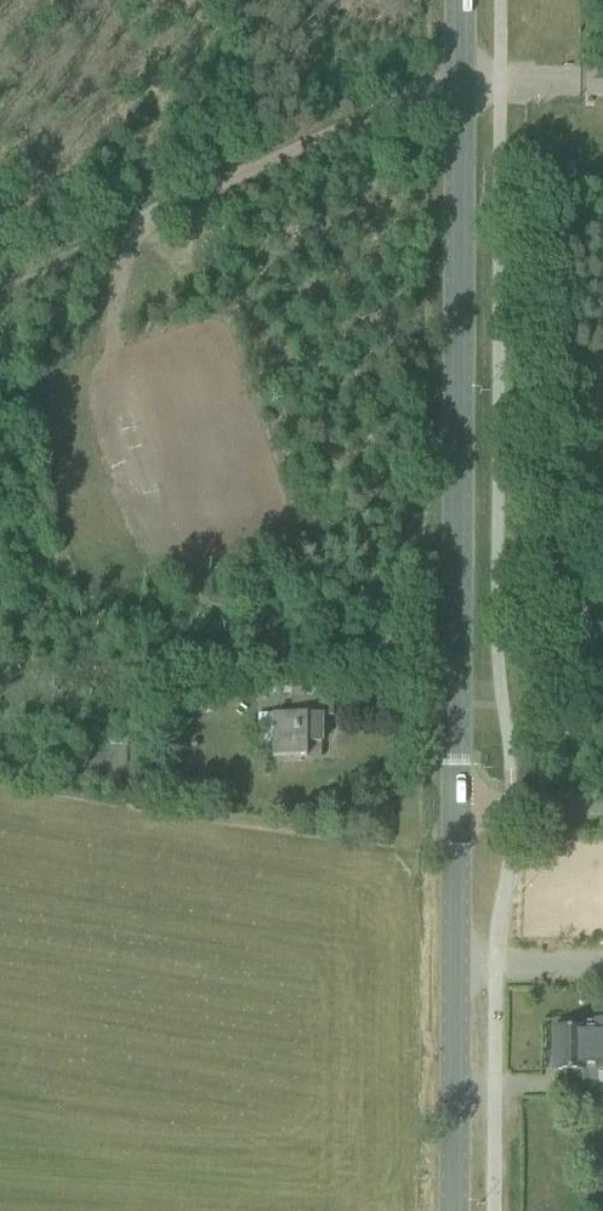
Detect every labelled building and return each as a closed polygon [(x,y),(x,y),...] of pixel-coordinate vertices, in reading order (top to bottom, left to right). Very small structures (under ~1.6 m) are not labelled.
[(333,699),(303,699),(303,672),(274,673),(273,697),(289,697),(289,717),(275,717),(275,758),(306,758),(306,744),(321,744),(321,717),(333,717),(333,699)] [(127,736),(108,734),(107,745),(126,746),(127,736)] [(582,1028),(553,1028),(553,1070),(602,1070),(602,1021),(595,1021),(595,1022),(582,1022),(582,1028)]
